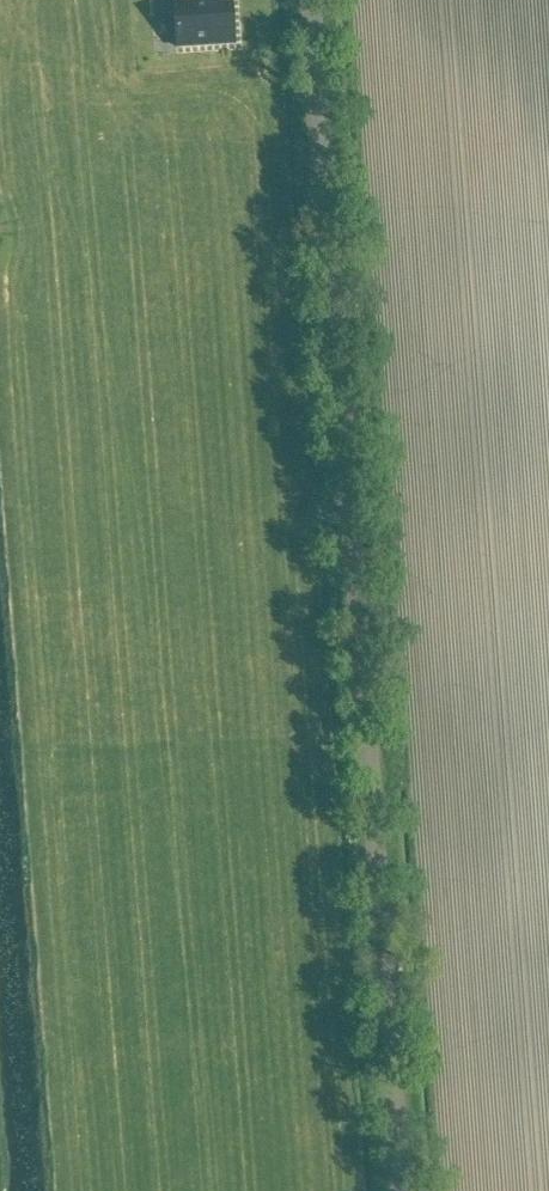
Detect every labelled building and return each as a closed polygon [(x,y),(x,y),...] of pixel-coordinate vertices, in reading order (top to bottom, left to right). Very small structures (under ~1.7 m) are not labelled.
[(177,49),(235,46),(233,3),(198,5),(198,0),(175,0),(175,6),(174,6),(177,49)]
